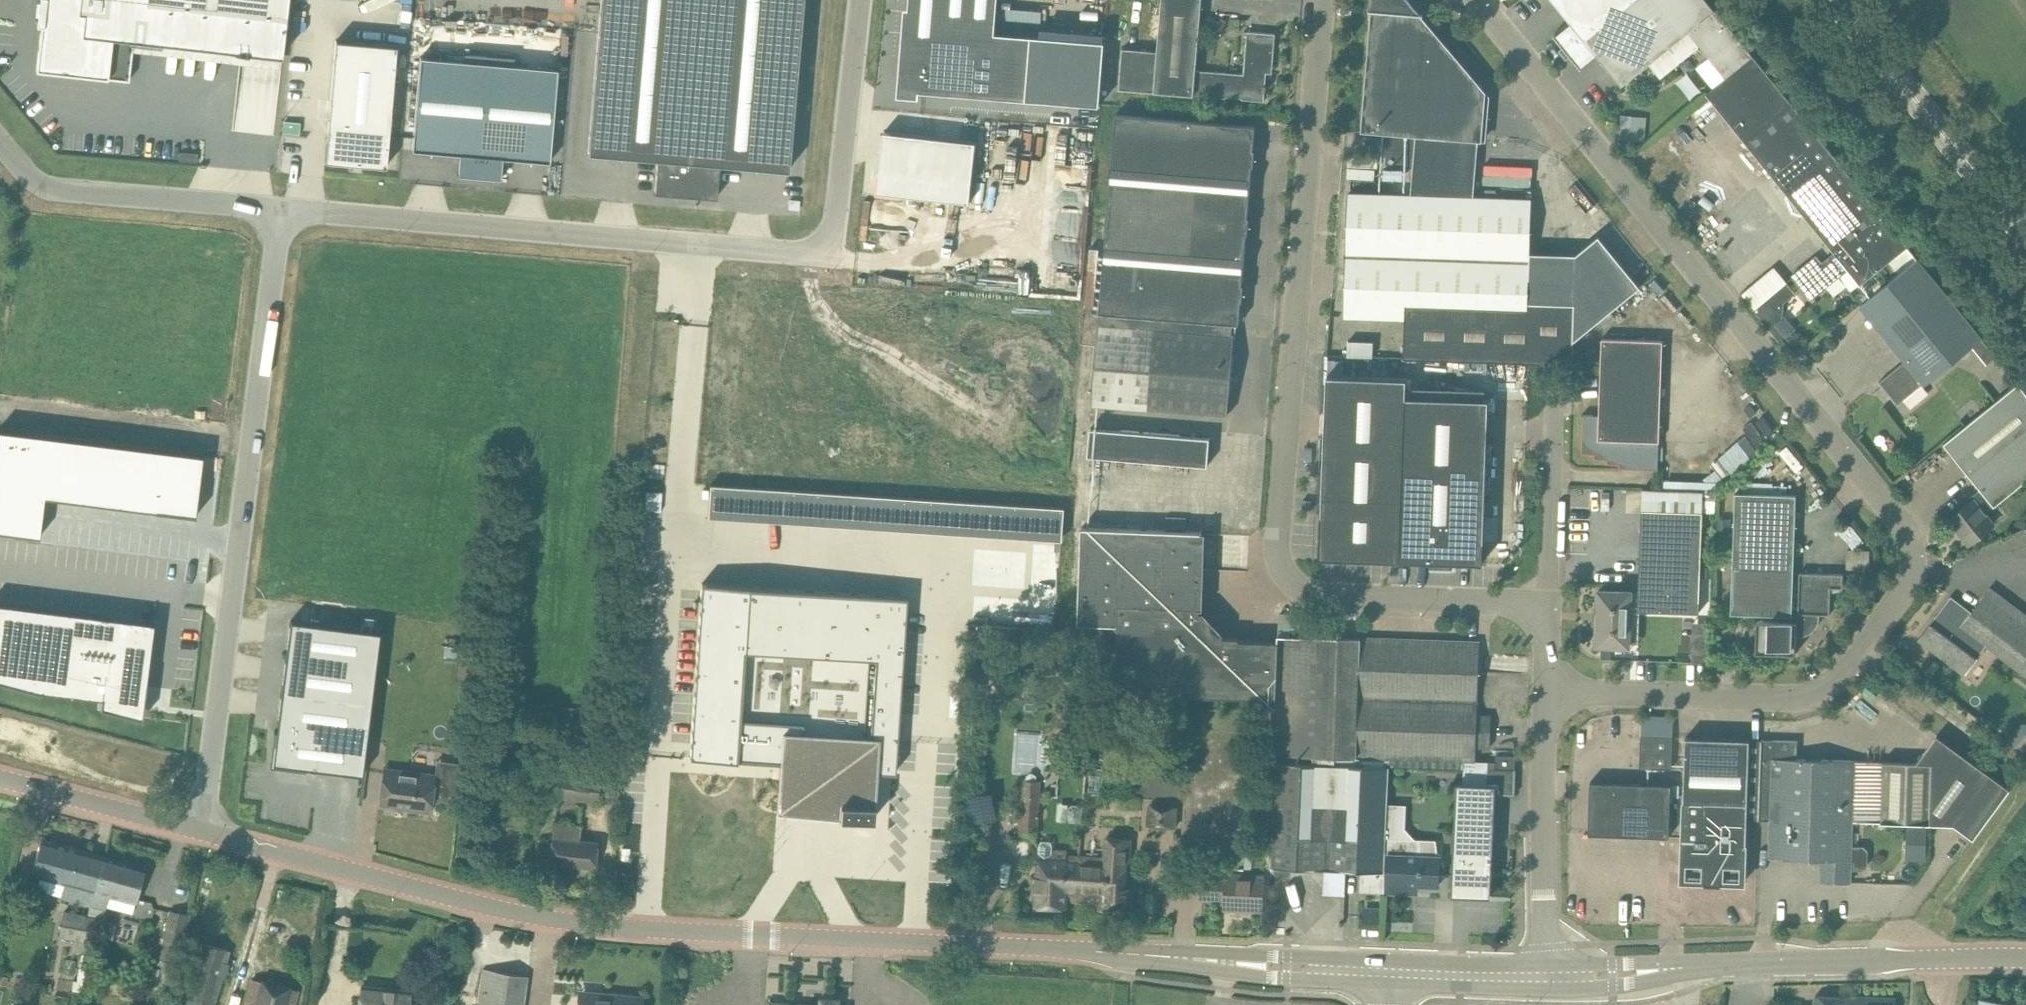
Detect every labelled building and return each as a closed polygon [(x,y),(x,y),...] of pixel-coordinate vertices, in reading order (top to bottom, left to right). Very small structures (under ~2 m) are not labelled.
[(40,6),(39,15),(39,21),(38,21),(37,25),(42,25),(37,70),(129,80),(133,50),(134,39),(167,43),(281,56),(282,56),(282,55),(289,0),(41,0),(40,6)] [(587,154),(657,160),(654,193),(715,198),(718,165),(788,171),(802,0),(600,0),(587,154)] [(903,89),(920,90),(920,91),(937,92),(949,93),(1101,105),(1106,41),(996,32),(998,0),(910,0),(904,71),(905,71),(903,89)] [(1158,51),(1151,51),(1152,46),(1144,46),(1143,50),(1123,49),(1120,89),(1194,95),(1194,94),(1210,95),(1210,96),(1226,98),(1226,96),(1242,98),(1242,99),(1264,101),(1265,90),(1267,90),(1267,85),(1266,85),(1267,64),(1273,64),(1276,33),(1248,31),(1244,74),(1196,70),(1202,0),(1162,0),(1158,51)] [(1487,91),(1410,0),(1373,0),(1362,130),(1384,132),(1382,155),(1388,155),(1388,165),(1414,167),(1411,195),(1474,197),(1479,140),(1483,140),(1487,91)] [(1571,22),(1556,34),(1555,33),(1554,34),(1568,51),(1630,0),(1554,0),(1571,22)] [(1753,55),(1708,0),(1630,0),(1568,51),(1581,68),(1582,67),(1581,65),(1597,53),(1622,85),(1649,63),(1661,77),(1700,46),(1726,78),(1753,55)] [(1226,23),(1209,15),(1200,32),(1217,40),(1226,23)] [(387,166),(397,44),(336,39),(325,161),(387,166)] [(1726,78),(1707,94),(1690,108),(1697,117),(1714,103),(1835,253),(1822,264),(1816,257),(1793,275),(1812,298),(1848,269),(1861,284),(1907,245),(1753,55),(1726,78)] [(429,58),(420,57),(412,150),(460,154),(458,173),(457,173),(457,174),(502,178),(502,177),(501,177),(501,173),(502,158),(550,162),(558,69),(429,58)] [(1149,409),(1228,415),(1235,335),(1232,334),(1233,323),(1239,323),(1256,125),(1117,114),(1097,382),(1095,404),(1149,409)] [(1645,141),(1646,124),(1620,122),(1618,139),(1645,141)] [(974,141),(884,130),(884,131),(879,178),(877,192),(897,195),(970,203),(977,141),(974,141)] [(1347,254),(1529,260),(1531,199),(1474,197),(1411,195),(1349,193),(1347,254)] [(1406,318),(1404,357),(1573,363),(1574,344),(1642,287),(1600,236),(1577,255),(1574,303),(1528,302),(1529,260),(1347,254),(1345,316),(1406,318)] [(1905,360),(1879,381),(1898,404),(1923,383),(1924,384),(1982,337),(1940,286),(1919,258),(1859,305),(1882,332),(1905,360)] [(1754,311),(1754,310),(1755,311),(1779,341),(1795,328),(1784,315),(1783,315),(1784,303),(1796,294),(1786,282),(1785,283),(1785,284),(1779,289),(1778,289),(1777,290),(1771,296),(1770,295),(1769,296),(1769,297),(1763,302),(1762,302),(1761,303),(1755,309),(1754,308),(1753,309),(1754,311)] [(1657,471),(1658,471),(1662,340),(1602,338),(1599,415),(1582,414),(1582,416),(1583,416),(1582,453),(1595,453),(1595,458),(1607,458),(1607,463),(1620,463),(1620,468),(1657,469),(1657,471)] [(1322,513),(1320,556),(1484,563),(1489,399),(1407,396),(1407,378),(1328,375),(1323,513),(1322,513)] [(1944,442),(1969,473),(1981,488),(1989,499),(1994,505),(2025,480),(2025,392),(2019,382),(1944,442)] [(1211,438),(1191,436),(1091,428),(1089,456),(1208,466),(1211,438)] [(40,537),(45,497),(196,516),(204,455),(0,429),(0,532),(40,537)] [(1973,499),(1949,519),(1969,544),(1994,524),(1980,507),(1989,499),(1981,488),(1970,496),(1973,499)] [(646,491),(645,511),(661,512),(662,492),(646,491)] [(1731,613),(1757,614),(1792,616),(1792,622),(1757,620),(1756,652),(1796,654),(1797,636),(1800,633),(1806,632),(1811,628),(1815,623),(1817,617),(1820,614),(1830,614),(1831,587),(1843,588),(1844,573),(1800,572),(1799,607),(1793,607),(1796,495),(1736,493),(1731,613)] [(1639,593),(1639,605),(1642,606),(1641,610),(1699,612),(1702,551),(1702,524),(1703,512),(1685,511),(1642,509),(1639,586),(1639,593)] [(1731,543),(1731,519),(1717,519),(1717,543),(1731,543)] [(1083,528),(1079,624),(1118,625),(1119,604),(1180,607),(1200,607),(1200,609),(1203,609),(1206,532),(1203,532),(1203,533),(1083,528)] [(1701,571),(1701,577),(1711,578),(1712,567),(1701,567),(1701,571)] [(702,583),(690,757),(737,760),(738,758),(780,761),(777,812),(781,813),(781,811),(797,812),(797,814),(801,814),(801,812),(817,813),(817,815),(821,815),(821,814),(837,815),(837,817),(873,819),(877,771),(895,772),(907,597),(702,583)] [(1919,639),(1965,674),(1987,645),(2025,674),(2025,614),(1990,587),(1972,611),(1951,596),(1919,639)] [(1599,590),(1597,644),(1602,644),(1611,645),(1629,645),(1629,643),(1630,610),(1638,610),(1639,605),(1639,593),(1631,592),(1631,591),(1599,590)] [(42,693),(42,690),(102,698),(101,708),(123,714),(123,713),(138,717),(140,696),(145,696),(147,683),(154,622),(0,600),(0,682),(42,693)] [(1118,625),(1116,692),(1276,698),(1276,703),(1262,702),(1261,751),(1274,752),(1274,754),(1313,755),(1314,763),(1278,762),(1274,866),(1325,868),(1329,869),(1347,869),(1362,870),(1384,871),(1385,838),(1388,766),(1458,769),(1465,769),(1475,769),(1475,761),(1476,759),(1476,747),(1490,747),(1491,715),(1477,715),(1479,655),(1480,641),(1356,637),(1331,636),(1332,626),(1307,626),(1308,614),(1279,613),(1279,615),(1278,634),(1278,641),(1239,640),(1239,638),(1224,637),(1219,637),(1200,616),(1200,611),(1200,609),(1200,607),(1180,607),(1119,604),(1118,625)] [(380,631),(290,620),(281,691),(371,702),(380,631)] [(1693,633),(1683,633),(1683,647),(1708,648),(1708,620),(1693,620),(1693,633)] [(371,702),(281,691),(276,727),(367,739),(371,702)] [(2019,725),(2007,741),(2025,755),(2025,724),(2019,725)] [(305,770),(305,768),(362,775),(367,739),(276,727),(276,731),(274,730),(269,766),(305,770)] [(1017,772),(1041,773),(1043,732),(1019,730),(1017,772)] [(1641,735),(1640,767),(1672,768),(1673,736),(1641,735)] [(1885,761),(1883,822),(1905,823),(1906,823),(1908,823),(1928,824),(1930,824),(1955,825),(1974,839),(2010,788),(1997,778),(1991,774),(1937,735),(1917,763),(1885,761)] [(1686,737),(1681,879),(1745,881),(1747,819),(1759,819),(1762,739),(1686,737)] [(1762,739),(1759,819),(1772,820),(1770,858),(1823,859),(1822,881),(1850,882),(1850,869),(1863,870),(1868,865),(1868,850),(1863,846),(1851,846),(1852,821),(1871,822),(1883,822),(1885,761),(1873,761),(1858,761),(1834,760),(1798,759),(1798,741),(1762,739)] [(1496,755),(1496,768),(1515,768),(1516,756),(1496,755)] [(1458,782),(1453,894),(1491,896),(1495,791),(1514,792),(1514,787),(1515,787),(1515,786),(1515,779),(1516,777),(1515,777),(1515,771),(1515,768),(1496,768),(1496,770),(1475,769),(1465,769),(1458,769),(1458,782)] [(365,785),(376,787),(379,771),(368,769),(365,785)] [(381,784),(379,804),(395,806),(395,808),(400,808),(401,804),(411,805),(410,810),(430,812),(431,802),(456,806),(460,777),(435,774),(399,770),(398,774),(383,772),(381,784)] [(1671,785),(1590,782),(1589,834),(1670,836),(1671,785)] [(1021,831),(1039,831),(1038,795),(1020,795),(1021,831)] [(1178,804),(1147,804),(1147,827),(1177,828),(1178,804)] [(549,862),(594,868),(597,842),(580,840),(581,826),(554,823),(549,862)] [(1079,859),(1077,901),(1103,902),(1102,910),(1131,911),(1131,889),(1126,888),(1126,884),(1127,862),(1132,862),(1133,838),(1106,837),(1105,861),(1079,859)] [(1385,838),(1384,871),(1387,871),(1386,892),(1417,893),(1418,884),(1439,885),(1441,856),(1438,856),(1436,840),(1385,838)] [(41,839),(32,874),(65,883),(61,897),(91,905),(105,909),(109,895),(136,903),(146,867),(104,856),(41,839)] [(1040,851),(1038,886),(1036,906),(1066,908),(1066,900),(1077,901),(1079,859),(1069,858),(1069,853),(1040,851)] [(1362,870),(1361,890),(1383,891),(1384,871),(1362,870)] [(1225,874),(1223,909),(1263,911),(1265,876),(1225,874)] [(158,967),(154,988),(174,991),(189,913),(169,909),(158,967)] [(62,914),(59,936),(73,938),(91,941),(92,941),(95,922),(96,919),(87,918),(62,914)] [(179,1004),(215,1004),(231,950),(201,942),(191,940),(186,959),(176,994),(182,996),(179,1004)] [(528,975),(483,969),(478,1004),(523,1004),(528,975)] [(298,991),(252,979),(245,1004),(295,1004),(298,991)] [(411,991),(361,986),(359,1004),(409,1004),(411,991)] [(642,998),(605,994),(604,999),(579,997),(579,1004),(641,1004),(642,998)] [(1860,996),(1816,995),(1816,1004),(1860,1004),(1860,996)] [(1896,998),(1860,996),(1860,1004),(1896,1004),(1896,998)]
